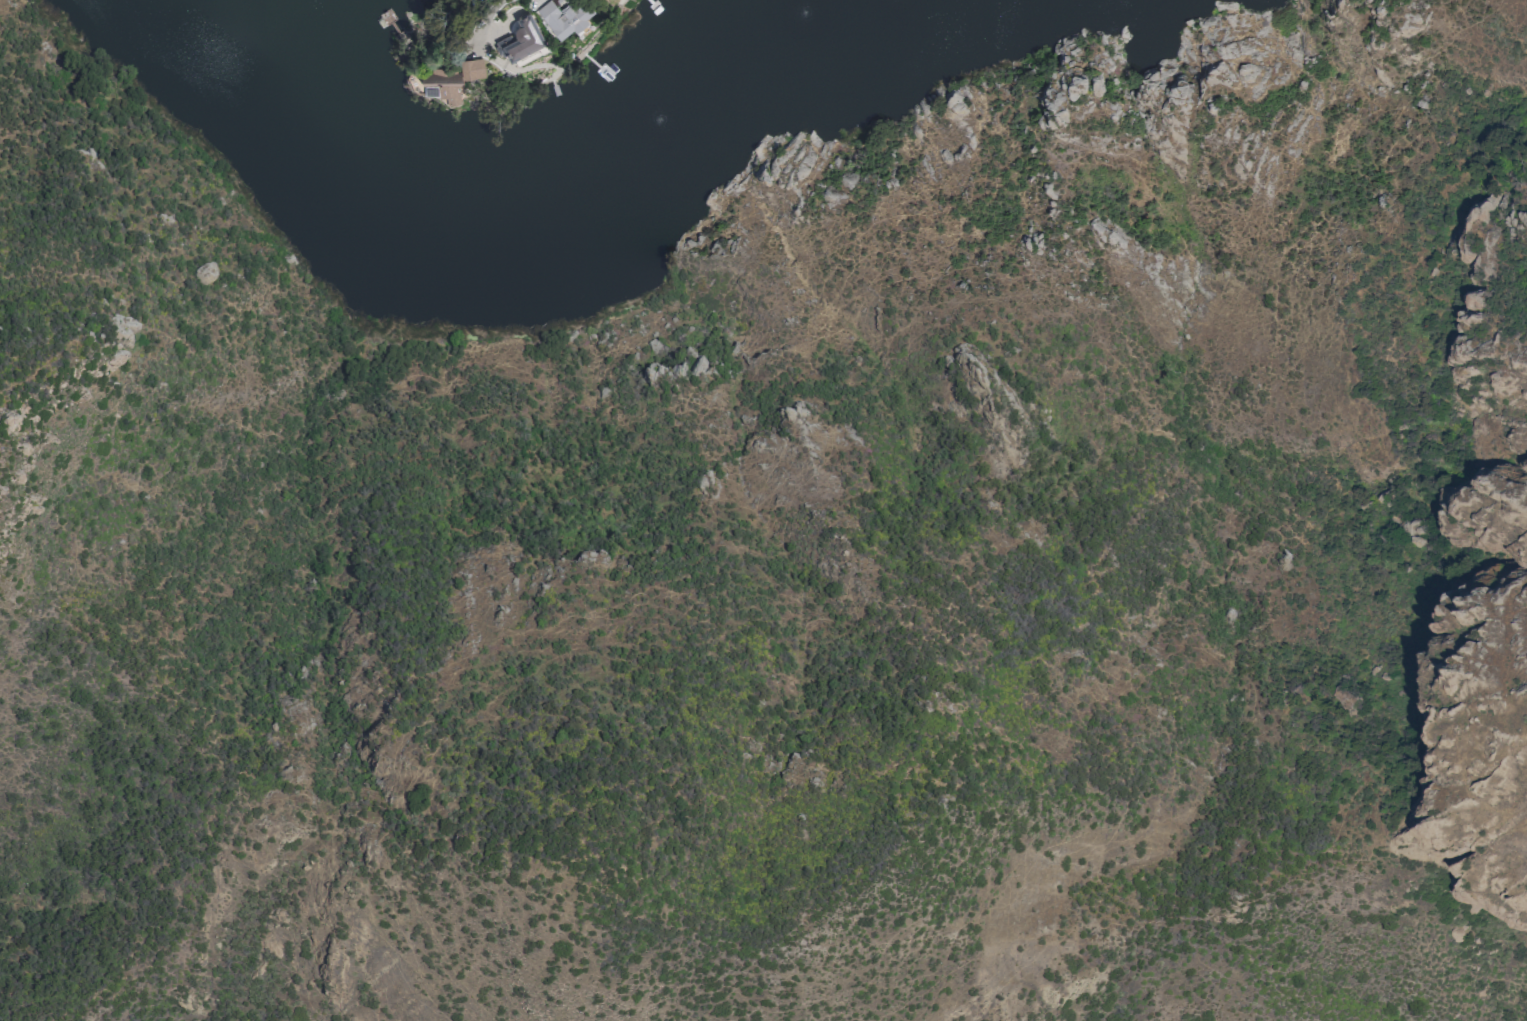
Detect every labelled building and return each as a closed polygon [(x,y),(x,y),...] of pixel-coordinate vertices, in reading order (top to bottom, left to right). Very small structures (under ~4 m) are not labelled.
[(586,0),(541,0),(536,4),(559,35),(586,16),(584,13),(591,8),(586,0)] [(544,37),(529,8),(512,16),(517,26),(492,38),(500,52),(504,50),(508,56),(544,37)] [(484,73),(482,54),(458,57),(458,63),(419,67),(421,84),(437,82),(438,95),(445,94),(446,102),(461,100),(459,76),(484,73)]
